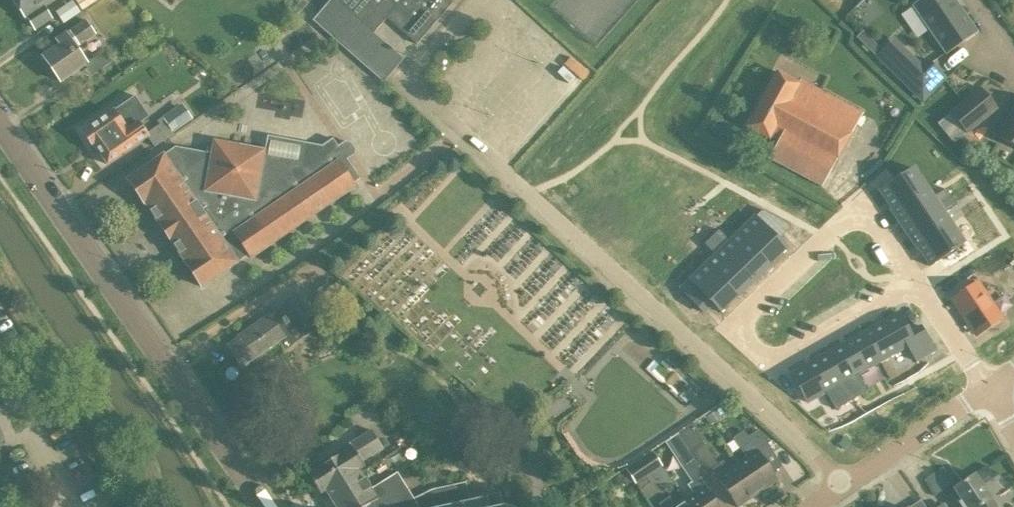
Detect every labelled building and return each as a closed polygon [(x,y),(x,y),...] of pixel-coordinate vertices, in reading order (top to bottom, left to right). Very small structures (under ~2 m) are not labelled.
[(44,18),(39,9),(53,0),(14,0),(31,26),(44,18)] [(82,10),(97,0),(76,0),(82,10)] [(373,33),(386,18),(416,44),(452,2),(450,0),(335,0),(373,33)] [(911,5),(945,55),(978,32),(956,0),(919,0),(911,5)] [(61,45),(44,57),(61,82),(84,66),(87,64),(86,62),(76,48),(96,34),(85,19),(65,32),(67,34),(57,41),(61,45)] [(869,38),(862,31),(856,37),(863,44),(869,38)] [(947,77),(928,59),(922,66),(902,47),(884,65),(923,102),(947,77)] [(798,84),(777,72),(747,127),(769,139),(771,136),(832,170),(863,115),(800,80),(798,84)] [(997,108),(980,88),(950,113),(966,133),(997,108)] [(91,127),(83,132),(85,134),(93,147),(95,147),(97,151),(107,165),(126,152),(132,148),(138,143),(144,139),(147,137),(145,134),(138,124),(149,116),(135,95),(113,111),(105,117),(100,121),(97,123),(91,127)] [(172,131),(192,118),(182,104),(162,117),(172,131)] [(997,137),(1013,146),(1013,106),(997,137)] [(273,125),(273,134),(297,136),(297,127),(273,125)] [(323,146),(305,143),(268,136),(266,150),(214,140),(212,154),(175,147),(128,179),(145,204),(145,203),(186,262),(185,263),(202,287),(237,263),(237,262),(249,254),(252,259),(355,188),(353,184),(361,179),(347,159),(353,154),(353,149),(349,143),(345,142),(338,146),(333,139),(323,146)] [(892,181),(882,188),(895,208),(928,185),(907,154),(884,170),(892,181)] [(928,185),(895,208),(908,226),(941,204),(928,185)] [(941,204),(908,226),(920,244),(953,222),(941,204)] [(752,214),(735,230),(768,265),(786,248),(773,235),(786,222),(760,207),(752,214)] [(953,222),(920,244),(933,264),(943,257),(949,266),(976,248),(970,239),(966,242),(953,222)] [(715,227),(708,234),(719,246),(753,280),(768,265),(735,230),(726,239),(715,227)] [(719,246),(703,261),(737,295),(753,280),(719,246)] [(686,277),(677,286),(699,309),(708,300),(719,312),(737,295),(703,261),(686,277)] [(979,284),(953,301),(977,336),(1003,319),(979,284)] [(320,324),(314,315),(314,314),(301,295),(269,317),(268,316),(250,328),(251,330),(227,346),(242,367),(284,337),(290,346),(320,324)] [(898,313),(862,334),(878,362),(906,345),(921,371),(940,360),(921,326),(910,333),(898,313)] [(862,334),(826,354),(852,399),(867,390),(857,373),(878,362),(862,334)] [(656,356),(634,335),(619,351),(627,359),(629,357),(635,362),(632,364),(641,372),(656,356)] [(826,354),(791,374),(806,402),(825,392),(835,409),(852,399),(826,354)] [(710,425),(721,418),(715,410),(705,417),(710,425)] [(693,424),(678,434),(688,449),(701,440),(703,439),(693,424)] [(737,465),(757,495),(778,481),(762,457),(771,451),(757,430),(747,437),(751,442),(740,449),(746,459),(737,465)] [(665,443),(675,457),(688,449),(678,434),(665,443)] [(652,452),(626,470),(633,480),(640,490),(650,482),(646,476),(661,466),(652,452)] [(711,468),(717,478),(737,506),(739,506),(757,495),(737,465),(728,471),(722,461),(717,464),(711,468)] [(938,493),(953,482),(943,468),(928,479),(938,493)] [(396,473),(371,488),(363,474),(329,496),(336,506),(419,506),(396,473)] [(975,475),(953,489),(962,502),(960,504),(963,506),(996,506),(975,475)] [(685,500),(690,506),(717,506),(704,487),(698,477),(691,481),(687,485),(693,494),(685,500)] [(505,506),(506,503),(504,502),(502,492),(487,496),(486,494),(484,494),(485,498),(470,501),(470,497),(468,497),(466,483),(445,487),(431,490),(434,506),(506,506),(505,506)] [(685,500),(675,506),(669,497),(658,504),(661,506),(689,506),(685,500)]
